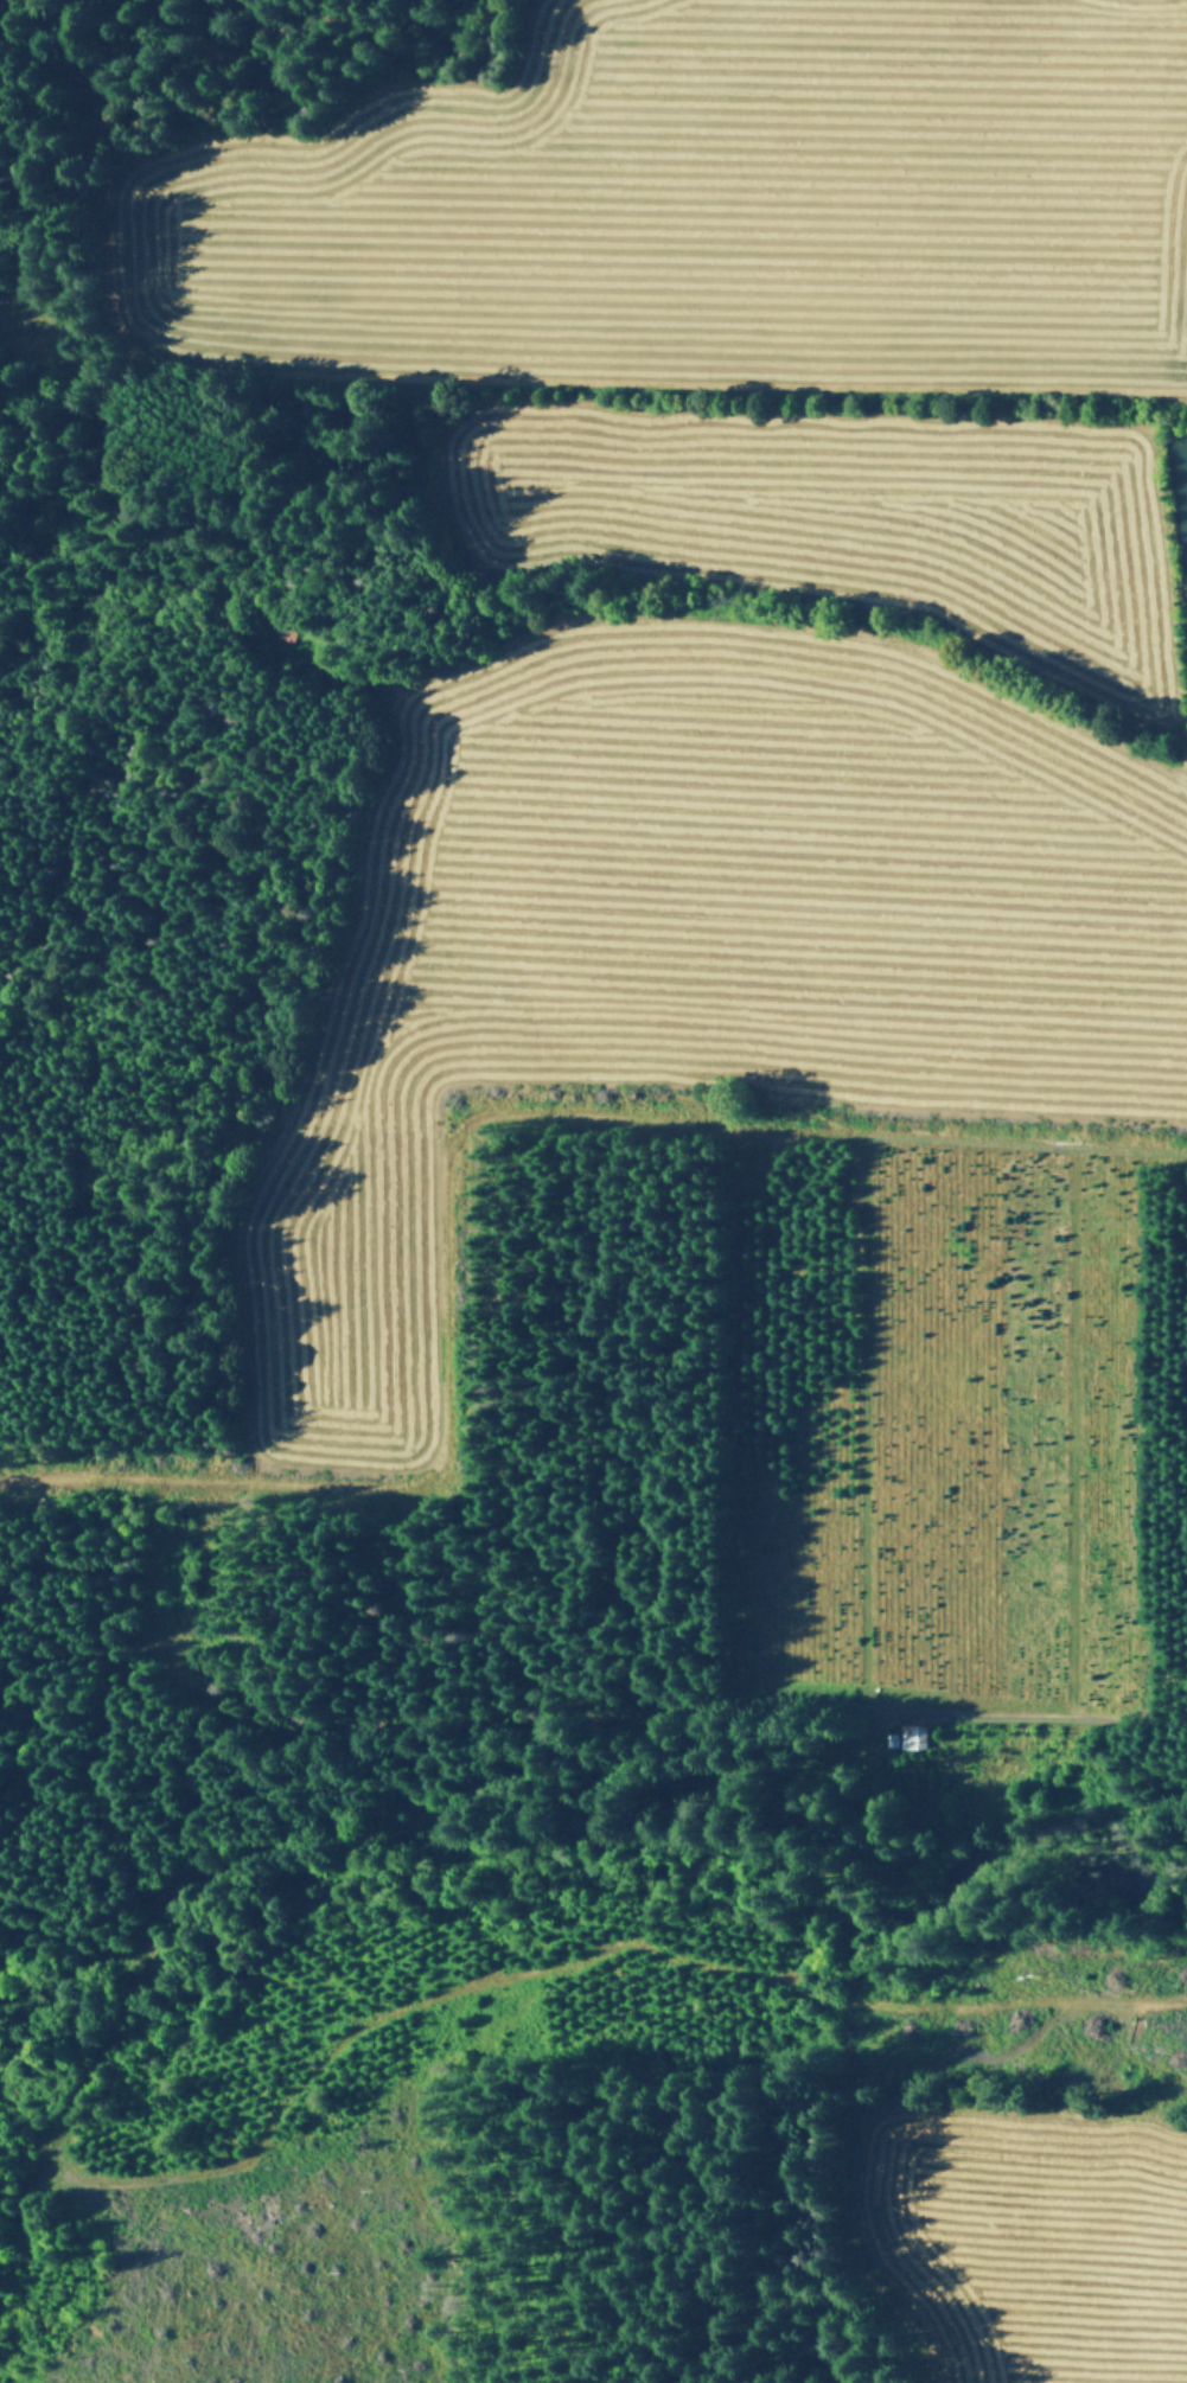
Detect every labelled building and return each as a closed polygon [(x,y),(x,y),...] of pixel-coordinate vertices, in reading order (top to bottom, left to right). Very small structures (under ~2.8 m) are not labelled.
[(896,1720),(924,1721),(923,1746),(895,1746),(896,1720)]
